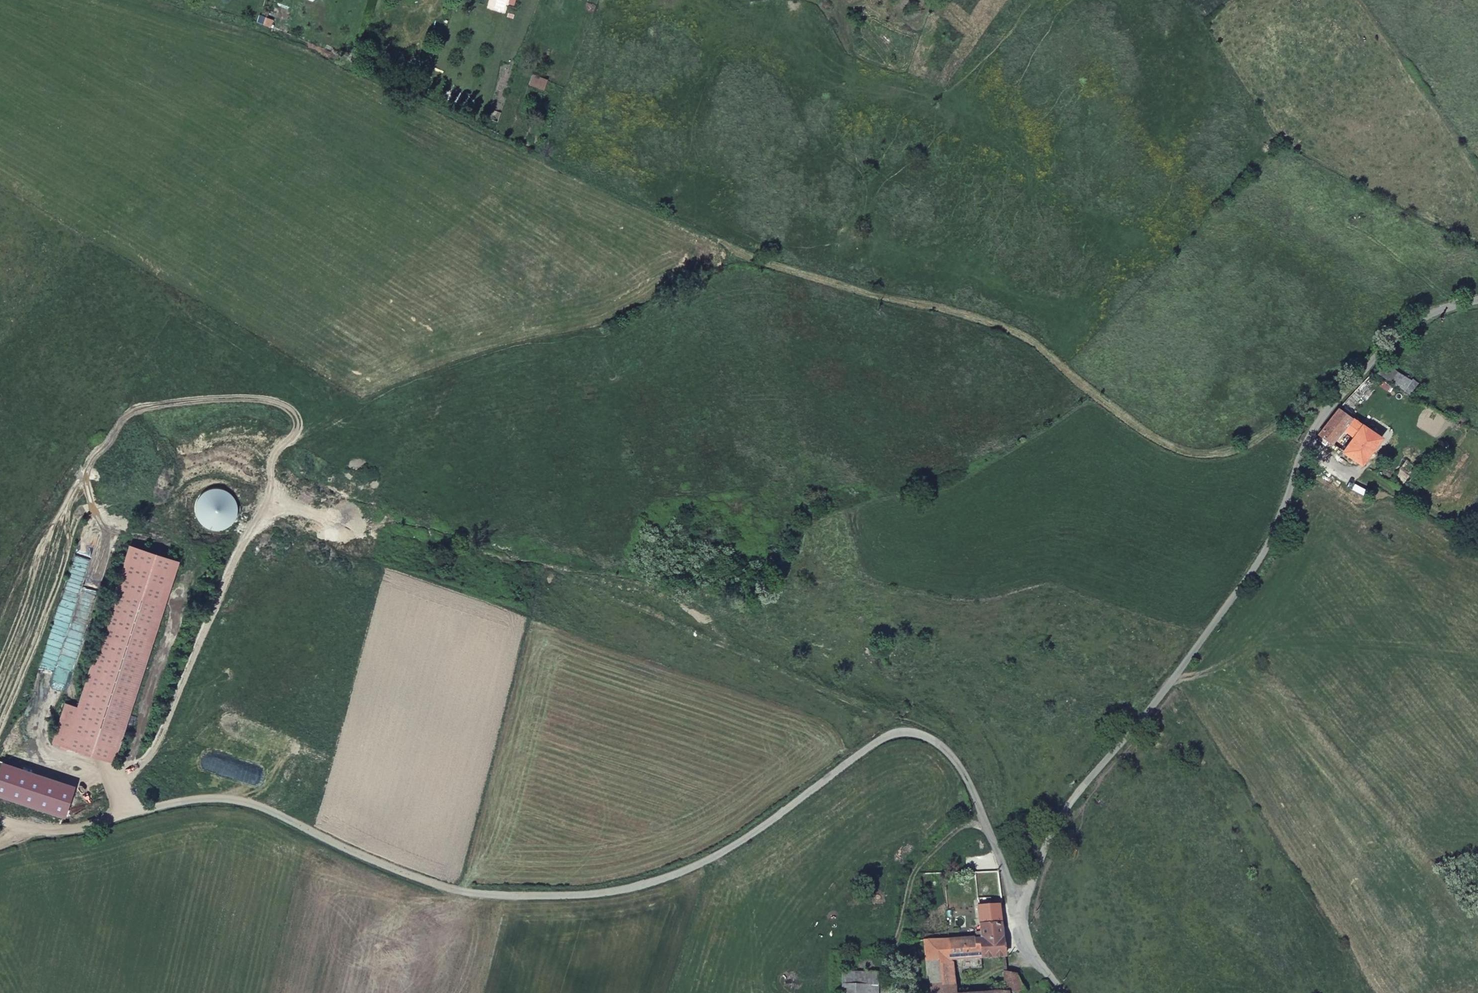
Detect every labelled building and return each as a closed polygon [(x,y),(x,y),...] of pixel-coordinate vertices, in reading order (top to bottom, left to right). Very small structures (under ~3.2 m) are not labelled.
[(1342,448),(1361,461),(1380,435),(1336,405),(1317,431),(1330,440),(1342,425),(1354,432),(1342,448)] [(178,565),(129,549),(74,718),(62,714),(51,746),(112,766),(178,565)] [(1002,959),(997,909),(975,910),(979,940),(973,940),(973,953),(980,954),(981,961),(1002,959)] [(951,962),(981,961),(980,954),(973,953),(973,940),(946,941),(924,942),(924,944),(926,976),(929,976),(929,992),(954,992),(951,962)] [(878,972),(844,971),(843,992),(877,992),(878,972)] [(1023,992),(1016,978),(1004,977),(1005,983),(1006,992),(1023,992)] [(1006,992),(1005,983),(989,984),(985,992),(1000,992),(1006,992)]
